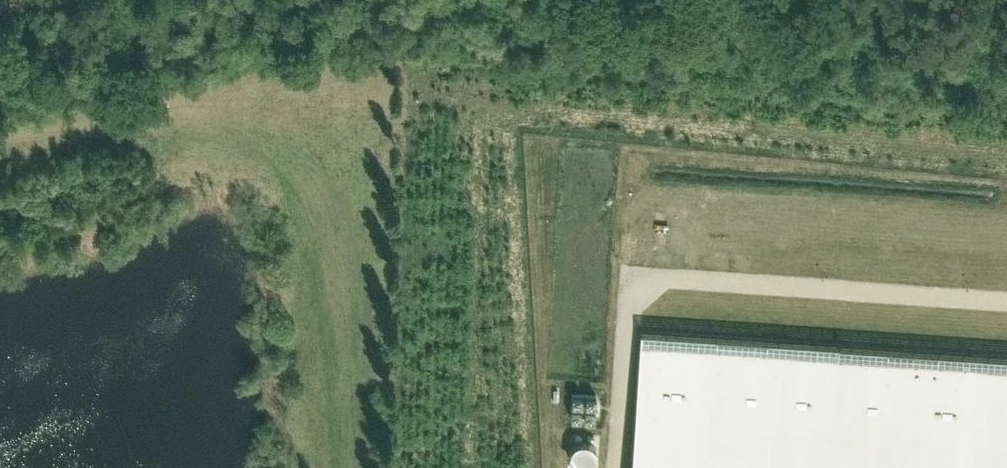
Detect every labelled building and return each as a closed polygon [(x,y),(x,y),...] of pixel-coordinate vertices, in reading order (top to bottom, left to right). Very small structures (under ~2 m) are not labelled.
[(639,334),(630,467),(1006,467),(1006,358),(639,334)]
